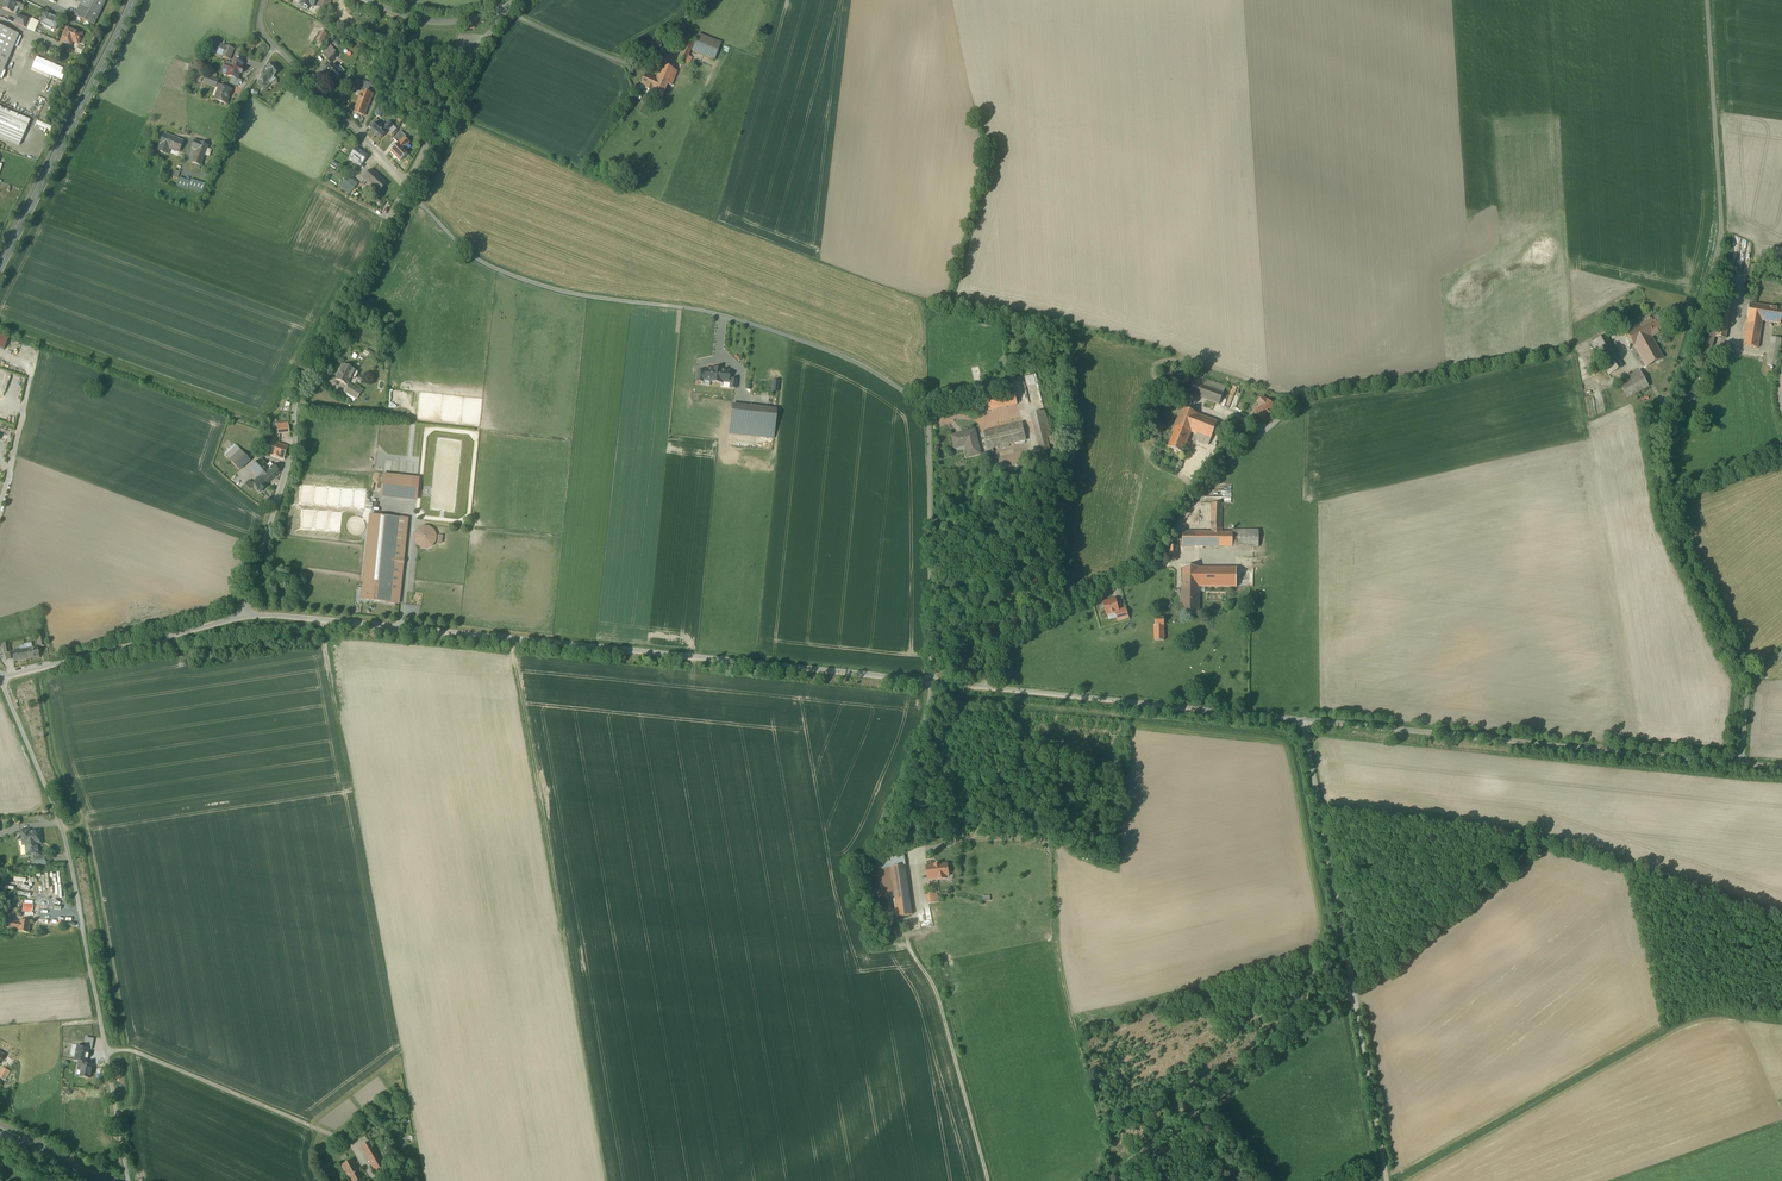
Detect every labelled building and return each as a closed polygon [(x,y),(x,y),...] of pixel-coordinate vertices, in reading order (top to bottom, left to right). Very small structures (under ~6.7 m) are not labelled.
[(14,0),(7,0),(5,4),(4,4),(2,8),(3,9),(12,13),(16,6),(23,9),(25,5),(17,2),(18,1),(14,0)] [(75,16),(94,25),(106,0),(83,0),(75,16)] [(329,0),(320,0),(317,7),(327,11),(331,1),(329,0)] [(27,20),(17,15),(14,23),(24,28),(28,20),(27,20)] [(49,17),(45,16),(41,24),(45,26),(45,27),(44,27),(51,30),(52,28),(56,30),(59,22),(55,20),(56,19),(49,16),(49,17)] [(39,22),(32,19),(32,20),(28,29),(35,32),(39,22)] [(0,28),(0,79),(19,36),(0,28)] [(67,28),(61,43),(71,47),(73,42),(78,44),(82,35),(67,28)] [(322,32),(317,40),(321,43),(326,34),(322,32)] [(721,43),(699,34),(692,51),(715,60),(721,43)] [(687,40),(676,36),(674,42),(685,46),(687,40)] [(685,46),(678,62),(685,65),(694,43),(687,40),(685,46)] [(226,46),(213,42),(209,53),(214,55),(215,54),(222,57),(226,46)] [(234,49),(226,46),(222,57),(230,60),(234,49)] [(330,46),(322,54),(327,60),(334,54),(336,52),(330,46)] [(334,54),(327,60),(330,64),(337,57),(334,54)] [(36,57),(32,66),(48,73),(52,63),(36,57)] [(195,61),(192,70),(198,73),(202,64),(195,61)] [(243,65),(233,61),(231,65),(227,64),(223,73),(228,75),(227,76),(238,80),(240,74),(242,74),(244,69),(241,69),(243,65)] [(273,63),(266,70),(268,72),(260,80),(266,85),(269,82),(267,80),(272,76),(273,77),(280,70),(273,63)] [(332,65),(325,72),(331,79),(330,79),(333,83),(342,75),(341,74),(344,71),(340,67),(337,69),(332,65)] [(690,78),(676,72),(663,66),(658,75),(673,81),(675,82),(672,88),(683,93),(685,88),(690,78)] [(673,81),(658,75),(656,80),(646,75),(642,84),(647,87),(646,89),(651,92),(653,89),(663,94),(668,84),(671,86),(671,85),(673,81)] [(218,81),(208,77),(206,83),(216,87),(218,81)] [(231,91),(220,87),(217,94),(218,94),(215,100),(226,104),(231,91)] [(371,96),(362,93),(354,113),(364,116),(371,96)] [(20,145),(31,120),(0,107),(0,137),(20,145)] [(376,119),(368,127),(371,130),(378,123),(379,122),(376,119)] [(378,123),(371,130),(377,136),(376,137),(379,140),(380,139),(380,140),(388,132),(393,126),(389,122),(383,128),(378,123)] [(401,132),(393,139),(398,144),(404,138),(405,139),(406,137),(401,132)] [(175,139),(169,137),(165,135),(164,135),(160,145),(161,145),(158,151),(167,155),(169,149),(179,153),(183,142),(175,139)] [(398,144),(390,152),(400,162),(408,154),(403,149),(409,144),(405,139),(404,138),(398,144)] [(209,146),(195,141),(191,149),(197,151),(192,163),(201,167),(209,146)] [(368,157),(356,148),(349,159),(351,160),(360,167),(368,157)] [(360,167),(351,160),(348,164),(358,171),(360,167)] [(180,172),(174,170),(172,177),(178,179),(180,172)] [(376,175),(371,170),(363,179),(366,182),(371,187),(379,193),(387,185),(381,179),(380,179),(377,176),(377,175),(376,175)] [(350,194),(358,184),(350,177),(342,187),(350,194)] [(190,182),(179,179),(177,187),(188,190),(188,188),(190,182)] [(201,184),(191,180),(190,182),(188,188),(199,191),(201,184)] [(1734,283),(1724,281),(1721,300),(1732,301),(1734,283)] [(1716,332),(1703,328),(1693,362),(1706,366),(1715,337),(1726,339),(1732,301),(1721,300),(1716,332)] [(1764,306),(1749,304),(1747,319),(1743,346),(1758,349),(1762,321),(1764,306)] [(1764,306),(1762,321),(1780,324),(1781,311),(1781,309),(1764,306)] [(1613,314),(1607,317),(1612,326),(1618,323),(1616,319),(1613,314)] [(1657,317),(1644,324),(1651,338),(1664,330),(1657,317)] [(1651,338),(1644,324),(1627,333),(1635,347),(1646,367),(1663,358),(1651,338)] [(1622,367),(1604,336),(1591,343),(1609,375),(1622,367)] [(1780,345),(1771,343),(1767,366),(1776,367),(1780,345)] [(356,369),(344,363),(336,380),(348,386),(356,369)] [(1168,367),(1167,367),(1166,367),(1165,367),(1165,368),(1164,368),(1163,369),(1163,370),(1162,371),(1162,372),(1162,373),(1162,374),(1162,375),(1162,376),(1163,377),(1164,378),(1165,379),(1166,380),(1168,380),(1169,380),(1170,380),(1172,379),(1173,379),(1173,378),(1174,377),(1175,376),(1175,375),(1175,374),(1175,373),(1175,372),(1175,371),(1174,370),(1173,369),(1173,368),(1172,368),(1171,367),(1170,367),(1168,367)] [(713,369),(705,368),(705,372),(704,382),(723,384),(724,383),(731,384),(732,377),(729,377),(730,371),(721,370),(721,369),(713,368),(713,369)] [(1640,371),(1619,383),(1627,399),(1649,387),(1640,371)] [(1198,377),(1185,372),(1181,384),(1191,387),(1193,382),(1224,393),(1226,388),(1206,380),(1198,377)] [(1224,393),(1193,382),(1191,387),(1189,393),(1219,404),(1220,404),(1224,393)] [(364,391),(351,384),(345,394),(358,402),(364,391)] [(1014,391),(986,398),(989,410),(1017,404),(1014,391)] [(1267,400),(1267,401),(1263,397),(1258,402),(1262,406),(1256,412),(1263,420),(1267,416),(1271,412),(1272,411),(1275,408),(1267,400)] [(779,409),(733,403),(729,435),(776,440),(779,409)] [(1217,422),(1183,409),(1176,426),(1191,432),(1197,434),(1195,440),(1209,445),(1217,422)] [(1044,411),(1032,414),(1040,452),(1050,450),(1049,445),(1060,443),(1059,436),(1047,438),(1043,419),(1046,418),(1044,411)] [(288,423),(276,425),(278,436),(289,434),(288,423)] [(1022,423),(984,432),(989,453),(993,452),(992,448),(1026,440),(1022,423)] [(1157,424),(1154,435),(1160,437),(1164,426),(1157,424)] [(1191,432),(1176,426),(1168,448),(1183,454),(1191,432)] [(975,430),(952,436),(955,448),(966,446),(968,457),(981,454),(975,430)] [(287,447),(273,443),(270,454),(283,459),(287,447)] [(241,450),(230,460),(239,470),(250,461),(241,450)] [(1161,458),(1150,453),(1148,457),(1159,462),(1161,458)] [(261,459),(250,469),(259,478),(259,479),(270,469),(267,466),(261,459)] [(270,469),(259,479),(259,478),(253,484),(255,486),(254,487),(258,491),(259,490),(261,492),(268,486),(266,485),(280,472),(273,465),(273,466),(271,463),(267,466),(270,469)] [(412,478),(383,475),(381,493),(410,496),(412,478)] [(367,502),(366,509),(373,510),(374,503),(367,502)] [(1222,503),(1212,503),(1212,532),(1222,533),(1222,503)] [(395,518),(370,516),(362,600),(386,602),(386,603),(399,604),(408,519),(395,518)] [(424,527),(418,529),(415,534),(414,539),(417,545),(421,548),(427,548),(432,546),(435,542),(436,536),(434,531),(429,527),(424,527)] [(1212,532),(1205,532),(1183,532),(1183,547),(1259,547),(1259,531),(1232,531),(1232,533),(1222,533),(1212,532)] [(1237,568),(1199,568),(1183,568),(1183,587),(1199,587),(1236,587),(1237,568)] [(1199,587),(1183,587),(1182,613),(1198,613),(1199,587)] [(1115,599),(1104,602),(1107,615),(1116,612),(1119,611),(1115,599)] [(1125,609),(1119,611),(1116,612),(1118,621),(1128,618),(1125,609)] [(1164,618),(1156,618),(1156,625),(1154,625),(1155,640),(1164,640),(1164,618)] [(25,649),(27,659),(40,657),(38,647),(32,648),(25,649)] [(25,649),(12,652),(14,662),(27,659),(25,649)] [(41,831),(28,832),(28,830),(22,831),(23,841),(20,841),(20,848),(21,848),(22,856),(26,855),(26,856),(34,855),(39,855),(38,843),(37,840),(41,840),(41,831)] [(920,837),(908,837),(908,848),(920,848),(920,837)] [(39,857),(39,863),(39,864),(47,864),(46,856),(39,857)] [(906,862),(890,865),(898,916),(914,914),(906,862)] [(946,862),(925,865),(927,877),(936,876),(936,879),(946,878),(945,875),(948,875),(946,862)] [(937,891),(927,892),(928,903),(938,902),(937,891)] [(24,898),(14,897),(12,912),(22,913),(24,898)] [(31,922),(20,920),(20,922),(10,921),(9,928),(9,929),(19,930),(19,932),(29,933),(31,922)] [(73,1045),(67,1044),(65,1056),(71,1057),(73,1045)] [(93,1066),(86,1065),(86,1063),(87,1063),(88,1057),(76,1055),(75,1060),(83,1062),(80,1076),(90,1078),(93,1066)] [(4,1068),(0,1075),(0,1077),(4,1079),(9,1071),(4,1068)] [(373,1143),(362,1149),(379,1179),(390,1173),(373,1143)] [(354,1160),(341,1167),(349,1180),(362,1180),(365,1180),(354,1160)]
